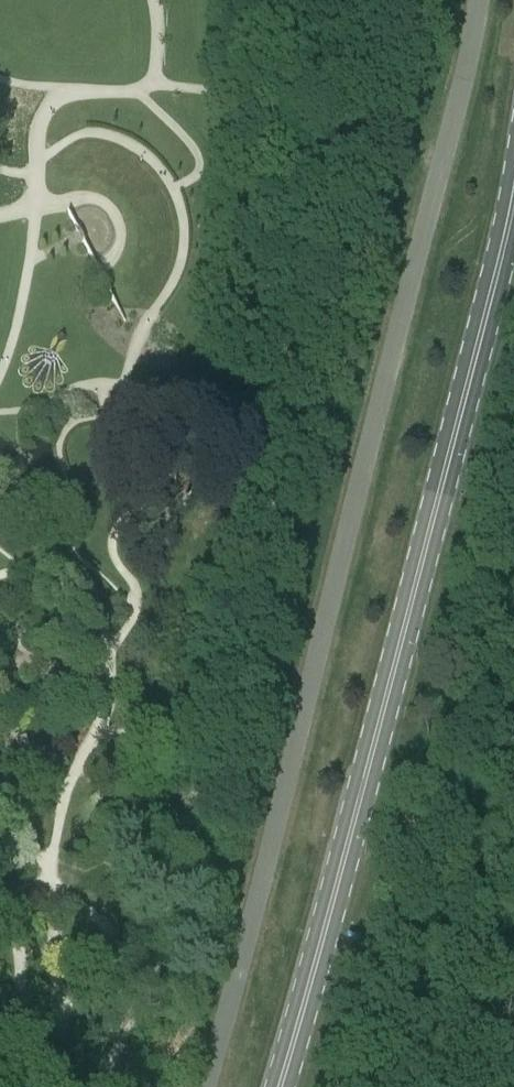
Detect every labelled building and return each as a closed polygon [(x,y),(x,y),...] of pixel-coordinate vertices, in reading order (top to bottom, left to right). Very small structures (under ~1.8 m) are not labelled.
[(90,204),(69,214),(89,255),(111,245),(90,204)]
